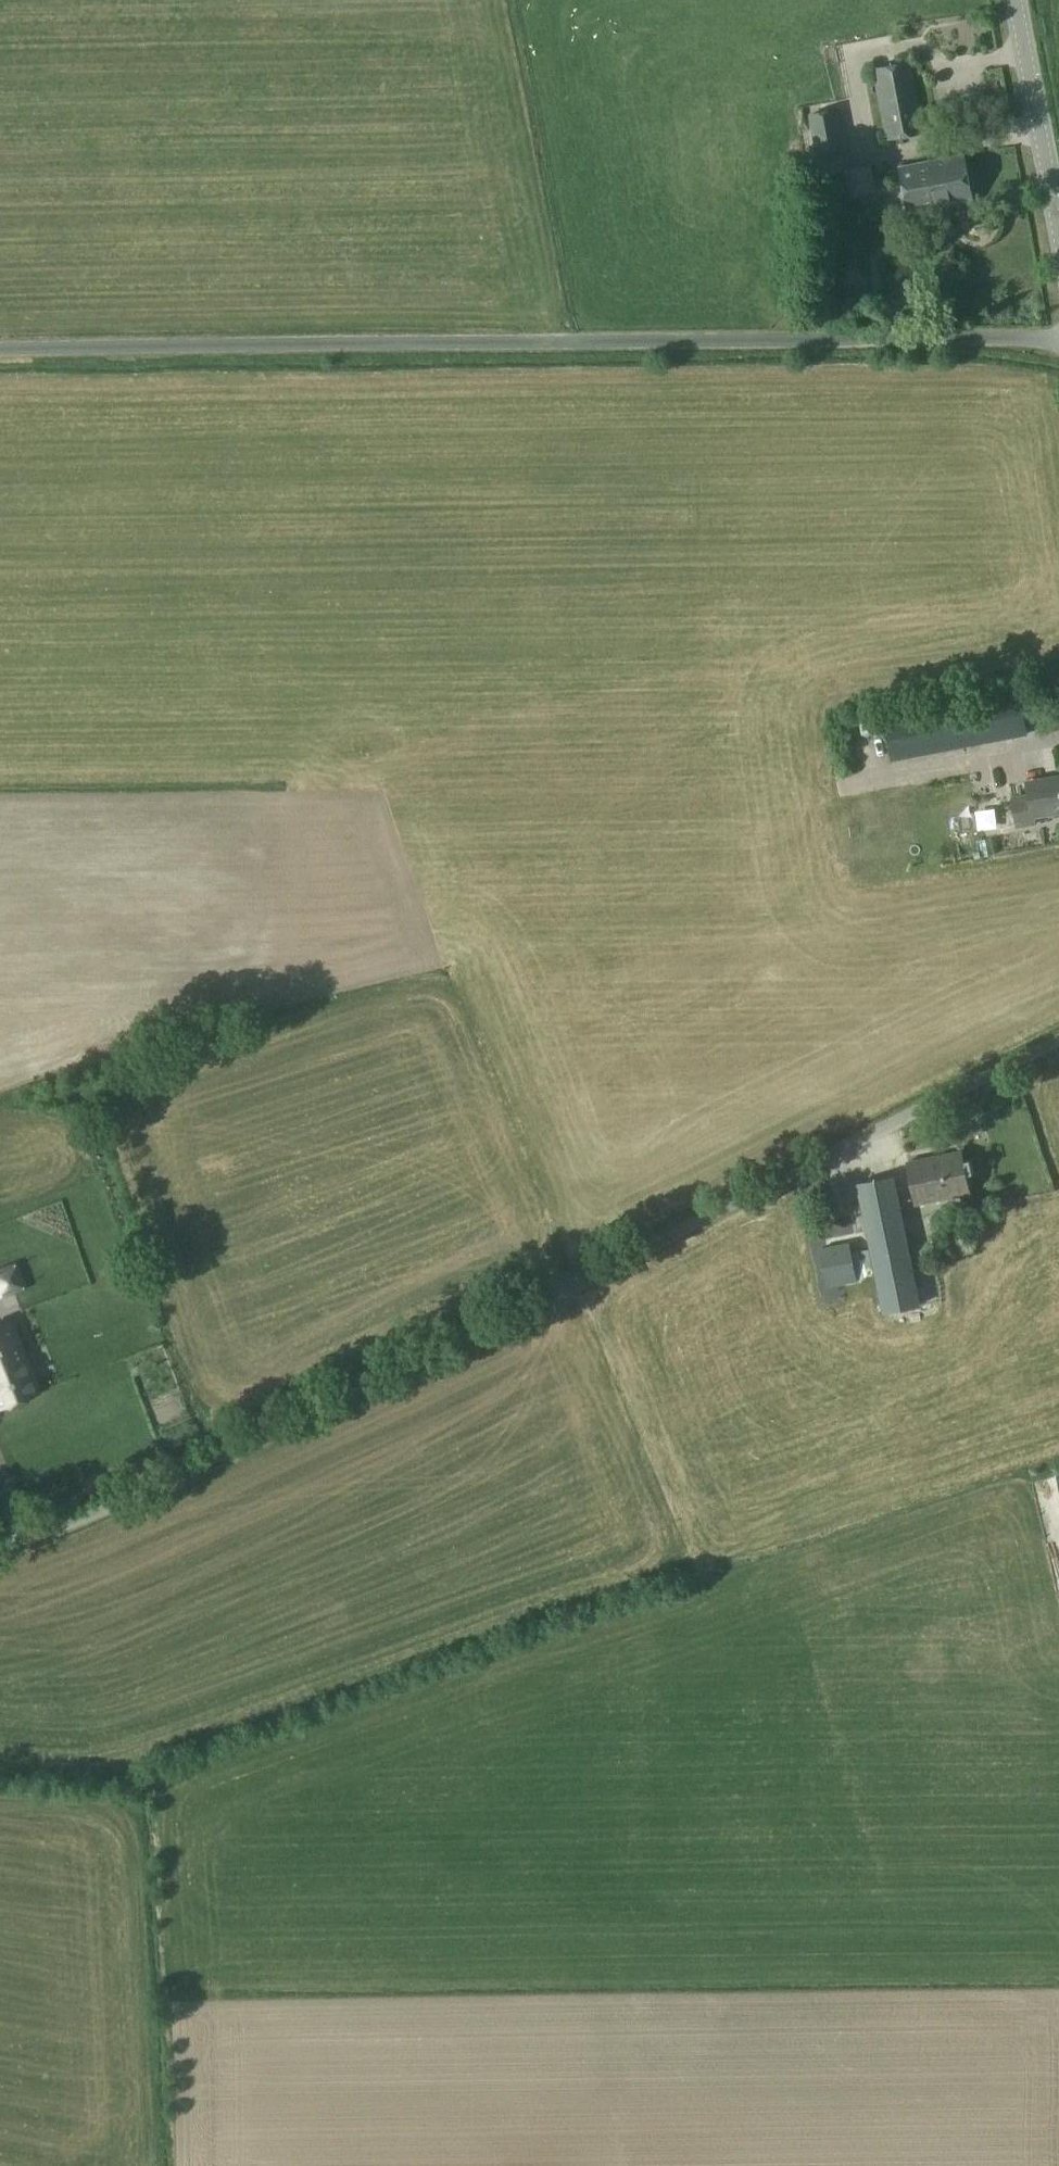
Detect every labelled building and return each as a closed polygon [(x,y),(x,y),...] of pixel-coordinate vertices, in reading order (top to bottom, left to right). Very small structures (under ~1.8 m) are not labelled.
[(873,67),(886,139),(925,133),(912,62),(873,67)] [(843,149),(836,108),(807,113),(814,154),(843,149)] [(814,170),(836,170),(835,155),(813,155),(814,170)] [(909,213),(973,201),(964,155),(901,167),(909,213)] [(891,761),(1027,734),(1019,693),(884,719),(891,761)] [(1026,783),(1028,793),(1010,796),(1015,828),(1037,825),(1036,816),(1058,812),(1058,777),(1026,783)] [(915,1204),(969,1193),(960,1151),(907,1162),(915,1204)] [(921,1304),(895,1175),(856,1183),(882,1315),(921,1306),(921,1304)] [(826,1287),(857,1281),(849,1242),(819,1248),(826,1287)] [(11,1321),(0,1325),(0,1407),(39,1392),(11,1321)]
